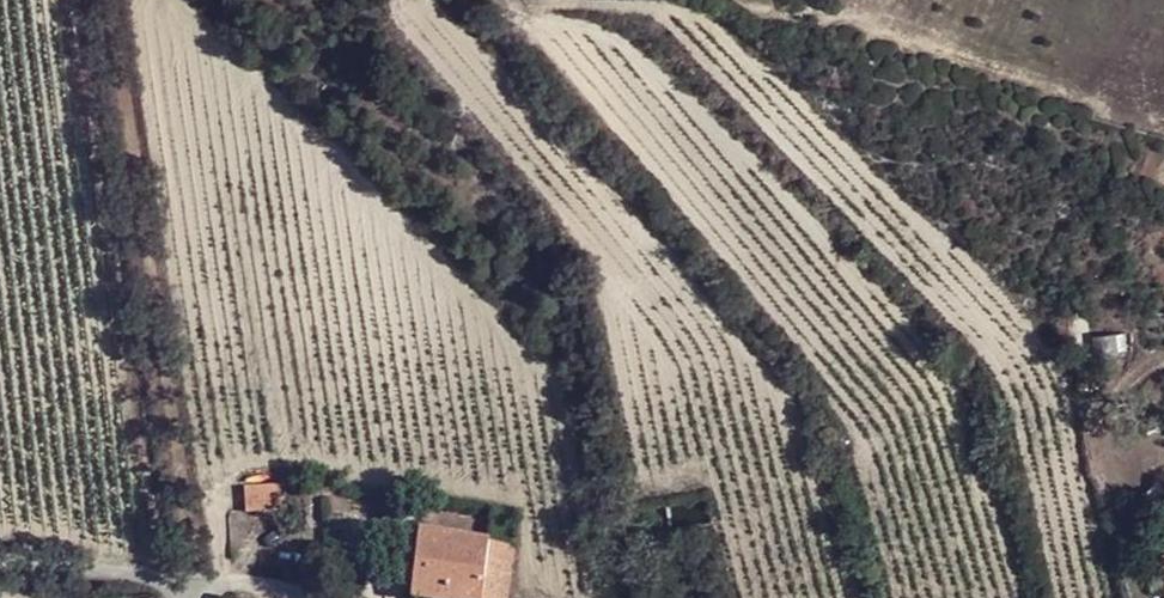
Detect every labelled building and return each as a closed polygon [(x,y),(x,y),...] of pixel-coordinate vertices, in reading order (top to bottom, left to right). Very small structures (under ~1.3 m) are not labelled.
[(247,516),(288,513),(286,487),(246,489),(247,516)] [(515,546),(422,534),(414,597),(509,597),(515,546)]
